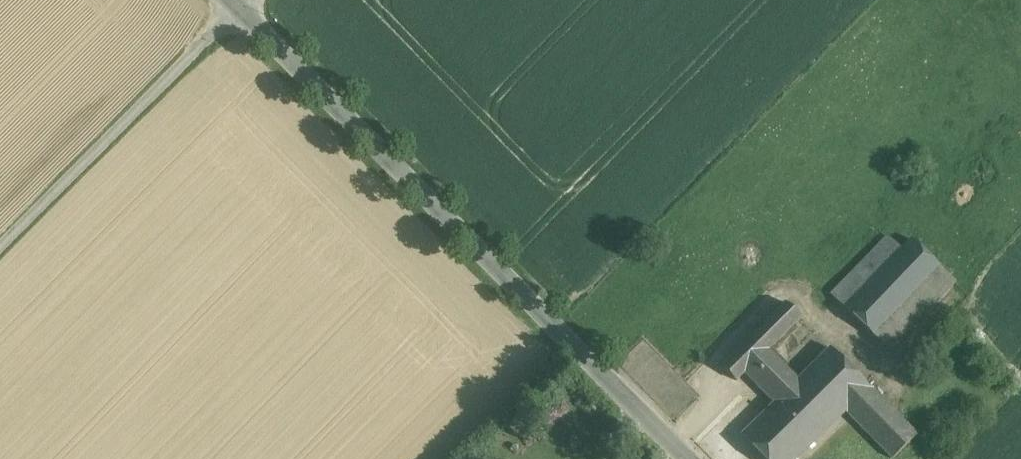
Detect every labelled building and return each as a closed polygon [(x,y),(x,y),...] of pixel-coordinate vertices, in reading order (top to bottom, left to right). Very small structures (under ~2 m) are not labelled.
[(888,236),(832,294),(874,336),(893,317),(940,267),(911,239),(902,249),(888,236)] [(893,317),(907,330),(955,280),(940,267),(893,317)] [(801,318),(785,302),(721,365),(736,381),(745,373),(768,349),(801,318)] [(907,330),(893,317),(874,336),(889,349),(907,330)] [(874,392),(830,347),(798,379),(788,389),(827,429),(845,411),(850,416),(874,392)] [(745,373),(774,403),(788,389),(798,379),(768,349),(745,373)] [(741,435),(764,458),(797,458),(827,429),(788,389),(774,403),(741,435)] [(874,392),(850,416),(892,458),(917,435),(874,392)]
